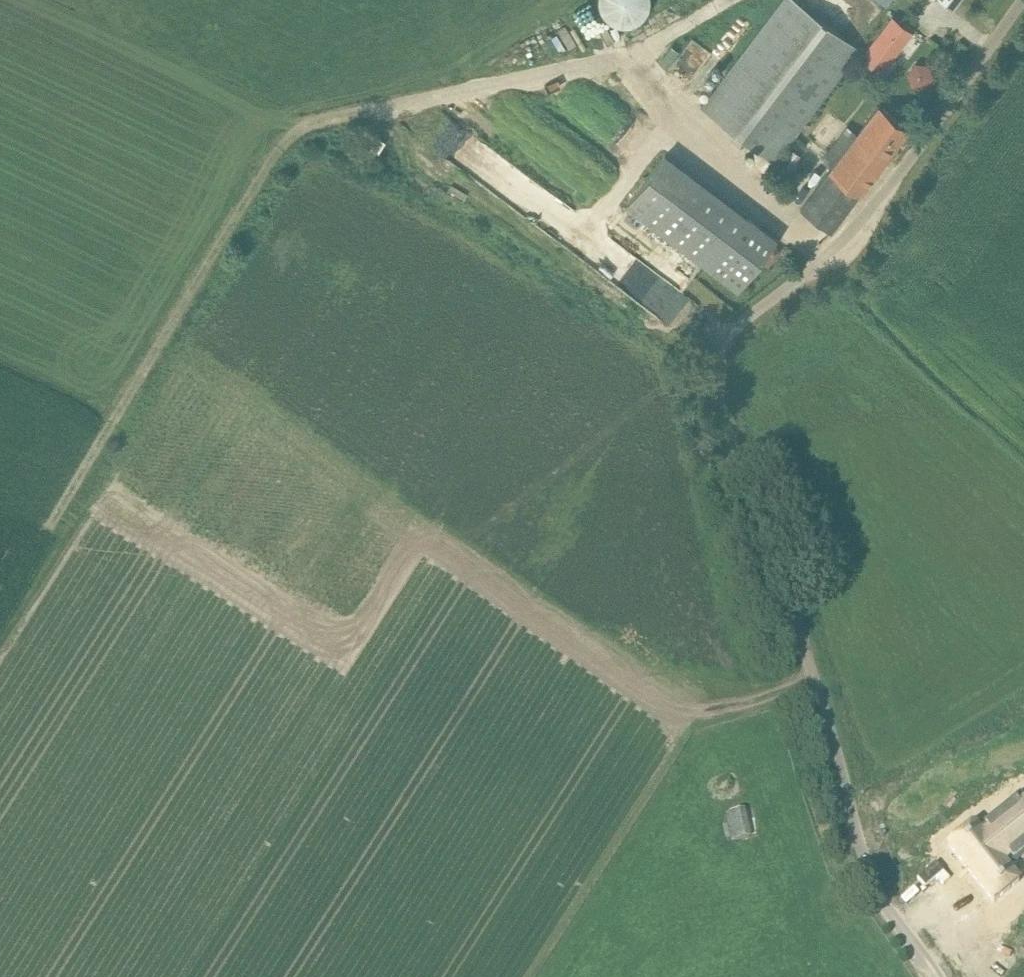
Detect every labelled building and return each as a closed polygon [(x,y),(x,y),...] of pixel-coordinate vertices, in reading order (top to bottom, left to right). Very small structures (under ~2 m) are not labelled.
[(598,1),(600,10),(605,17),(612,22),(620,25),(628,25),(636,22),(643,17),(648,10),(651,1),(651,0),(598,0),(598,1)] [(797,0),(782,0),(702,106),(774,161),(860,48),(797,0)] [(953,9),(960,0),(942,0),(953,9)] [(889,14),(862,52),(884,68),(911,29),(889,14)] [(679,52),(672,46),(660,60),(683,79),(707,49),(691,36),(679,52)] [(909,127),(893,115),(879,104),(857,133),(847,125),(823,158),(833,165),(800,208),(830,231),(909,127)] [(737,288),(776,237),(747,215),(708,266),(737,288)] [(949,845),(994,903),(1020,883),(1009,870),(1023,859),(1023,800),(1021,796),(978,829),(974,825),(949,845)] [(729,838),(749,835),(745,808),(725,811),(729,838)] [(952,974),(1008,932),(965,873),(950,885),(935,865),(930,868),(915,849),(879,875),(952,974)]
